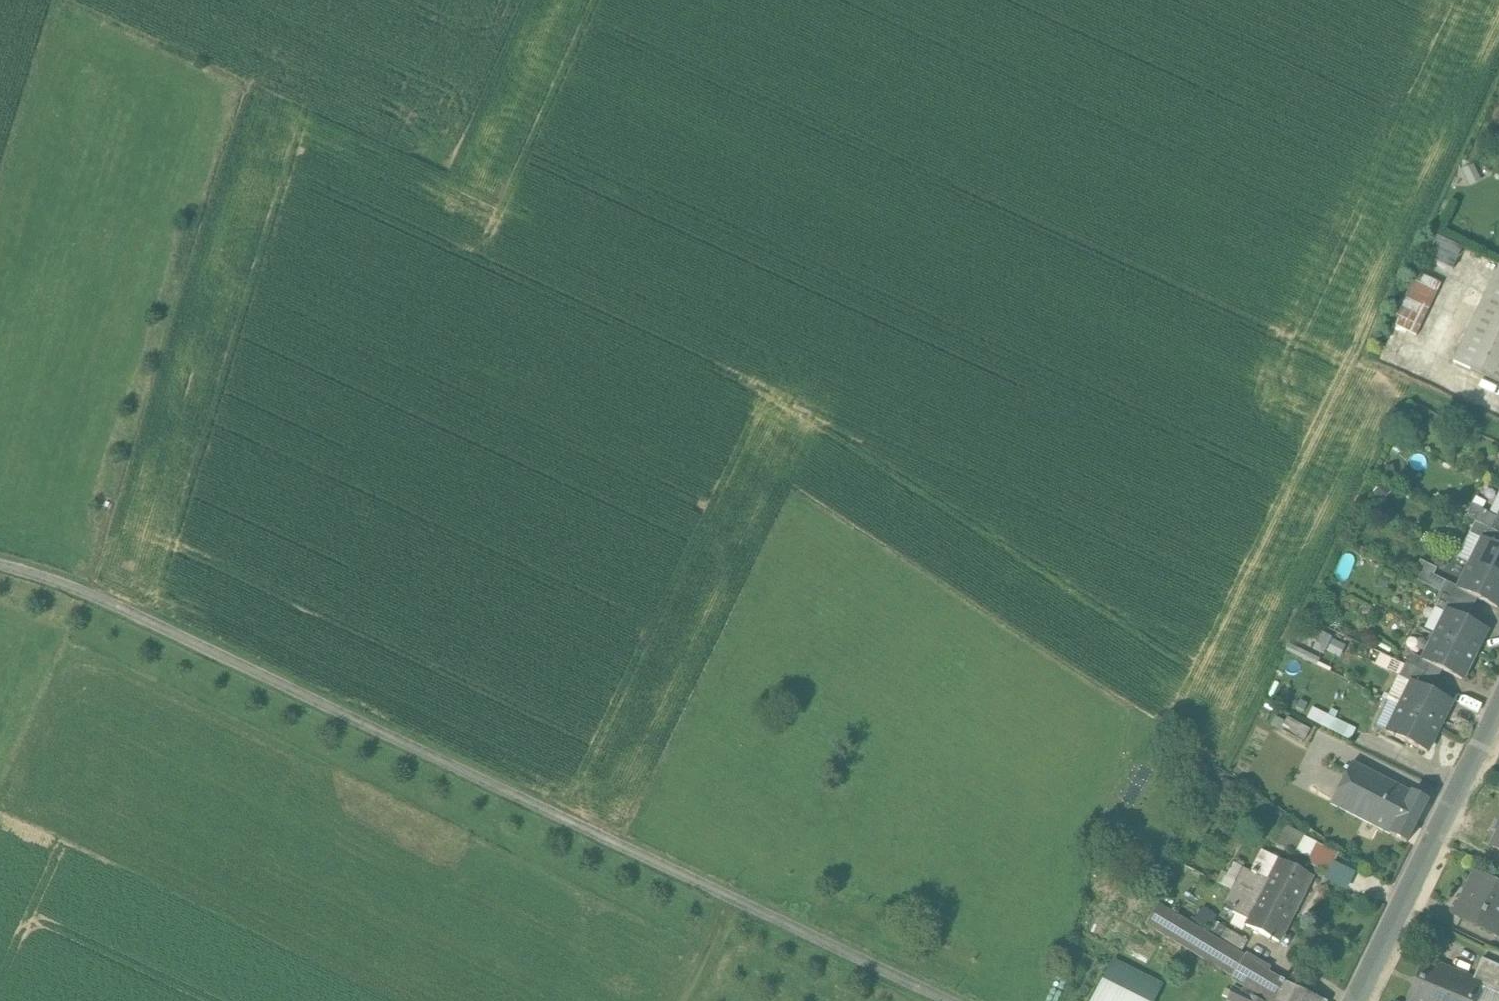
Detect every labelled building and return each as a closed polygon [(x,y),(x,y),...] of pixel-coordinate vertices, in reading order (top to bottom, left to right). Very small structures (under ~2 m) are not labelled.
[(1453,363),(1498,384),(1498,267),(1453,363)] [(1418,337),(1443,283),(1419,272),(1394,326),(1418,337)] [(1486,513),(1481,524),(1498,534),(1498,520),(1498,519),(1486,513)] [(1475,522),(1469,534),(1482,540),(1483,539),(1498,547),(1498,534),(1481,524),(1475,522)] [(1483,539),(1482,540),(1470,564),(1498,578),(1498,547),(1483,539)] [(1470,564),(1458,588),(1458,589),(1478,599),(1497,608),(1498,605),(1498,578),(1470,564)] [(1478,599),(1458,589),(1458,588),(1446,582),(1440,594),(1472,609),(1478,599)] [(1472,609),(1440,594),(1434,606),(1447,612),(1447,611),(1467,620),(1472,609)] [(1467,620),(1447,611),(1447,612),(1435,636),(1474,655),(1487,630),(1467,620)] [(1315,645),(1339,656),(1345,644),(1321,633),(1315,645)] [(1474,655),(1435,636),(1423,660),(1423,661),(1442,671),(1462,680),(1474,655)] [(1442,671),(1423,661),(1423,660),(1411,654),(1405,665),(1437,681),(1442,671)] [(1437,681),(1405,665),(1399,677),(1411,684),(1412,682),(1432,692),(1437,681)] [(1432,692),(1412,682),(1411,684),(1400,708),(1439,727),(1451,702),(1432,692)] [(1312,708),(1307,720),(1352,738),(1357,726),(1312,708)] [(1439,727),(1400,708),(1387,733),(1427,752),(1439,727)] [(1310,730),(1288,718),(1281,730),(1303,743),(1310,730)] [(1354,763),(1333,805),(1363,820),(1385,778),(1354,763)] [(1414,793),(1385,778),(1363,820),(1392,835),(1409,844),(1430,801),(1414,792),(1414,793)] [(1198,820),(1190,831),(1202,839),(1209,827),(1198,820)] [(1317,843),(1301,836),(1294,851),(1310,858),(1317,843)] [(1310,858),(1307,864),(1327,874),(1328,875),(1335,863),(1339,854),(1317,843),(1310,858)] [(1312,876),(1262,851),(1251,873),(1243,869),(1232,890),(1242,895),(1242,896),(1258,904),(1261,898),(1293,914),(1312,876)] [(1355,873),(1335,863),(1328,875),(1327,874),(1324,880),(1346,891),(1355,873)] [(1234,864),(1222,885),(1232,890),(1243,869),(1234,864)] [(1477,874),(1456,915),(1498,935),(1498,934),(1498,885),(1477,874)] [(1293,914),(1261,898),(1258,904),(1242,896),(1242,895),(1232,890),(1227,899),(1237,904),(1233,913),(1248,921),(1246,926),(1279,943),(1293,914)] [(1246,956),(1158,903),(1145,924),(1233,976),(1246,956)] [(1248,941),(1227,929),(1221,939),(1242,951),(1248,941)] [(1247,955),(1246,956),(1233,976),(1231,979),(1263,1000),(1277,1000),(1285,982),(1268,971),(1271,968),(1247,955)] [(1482,959),(1473,980),(1479,983),(1478,986),(1498,994),(1498,966),(1482,959)] [(1425,961),(1409,1000),(1472,1000),(1478,986),(1479,983),(1473,980),(1425,961)] [(1093,1000),(1153,1000),(1160,987),(1112,964),(1093,1000)] [(1285,982),(1277,1000),(1326,1000),(1285,982)] [(1233,988),(1227,1000),(1261,1000),(1233,988)]
